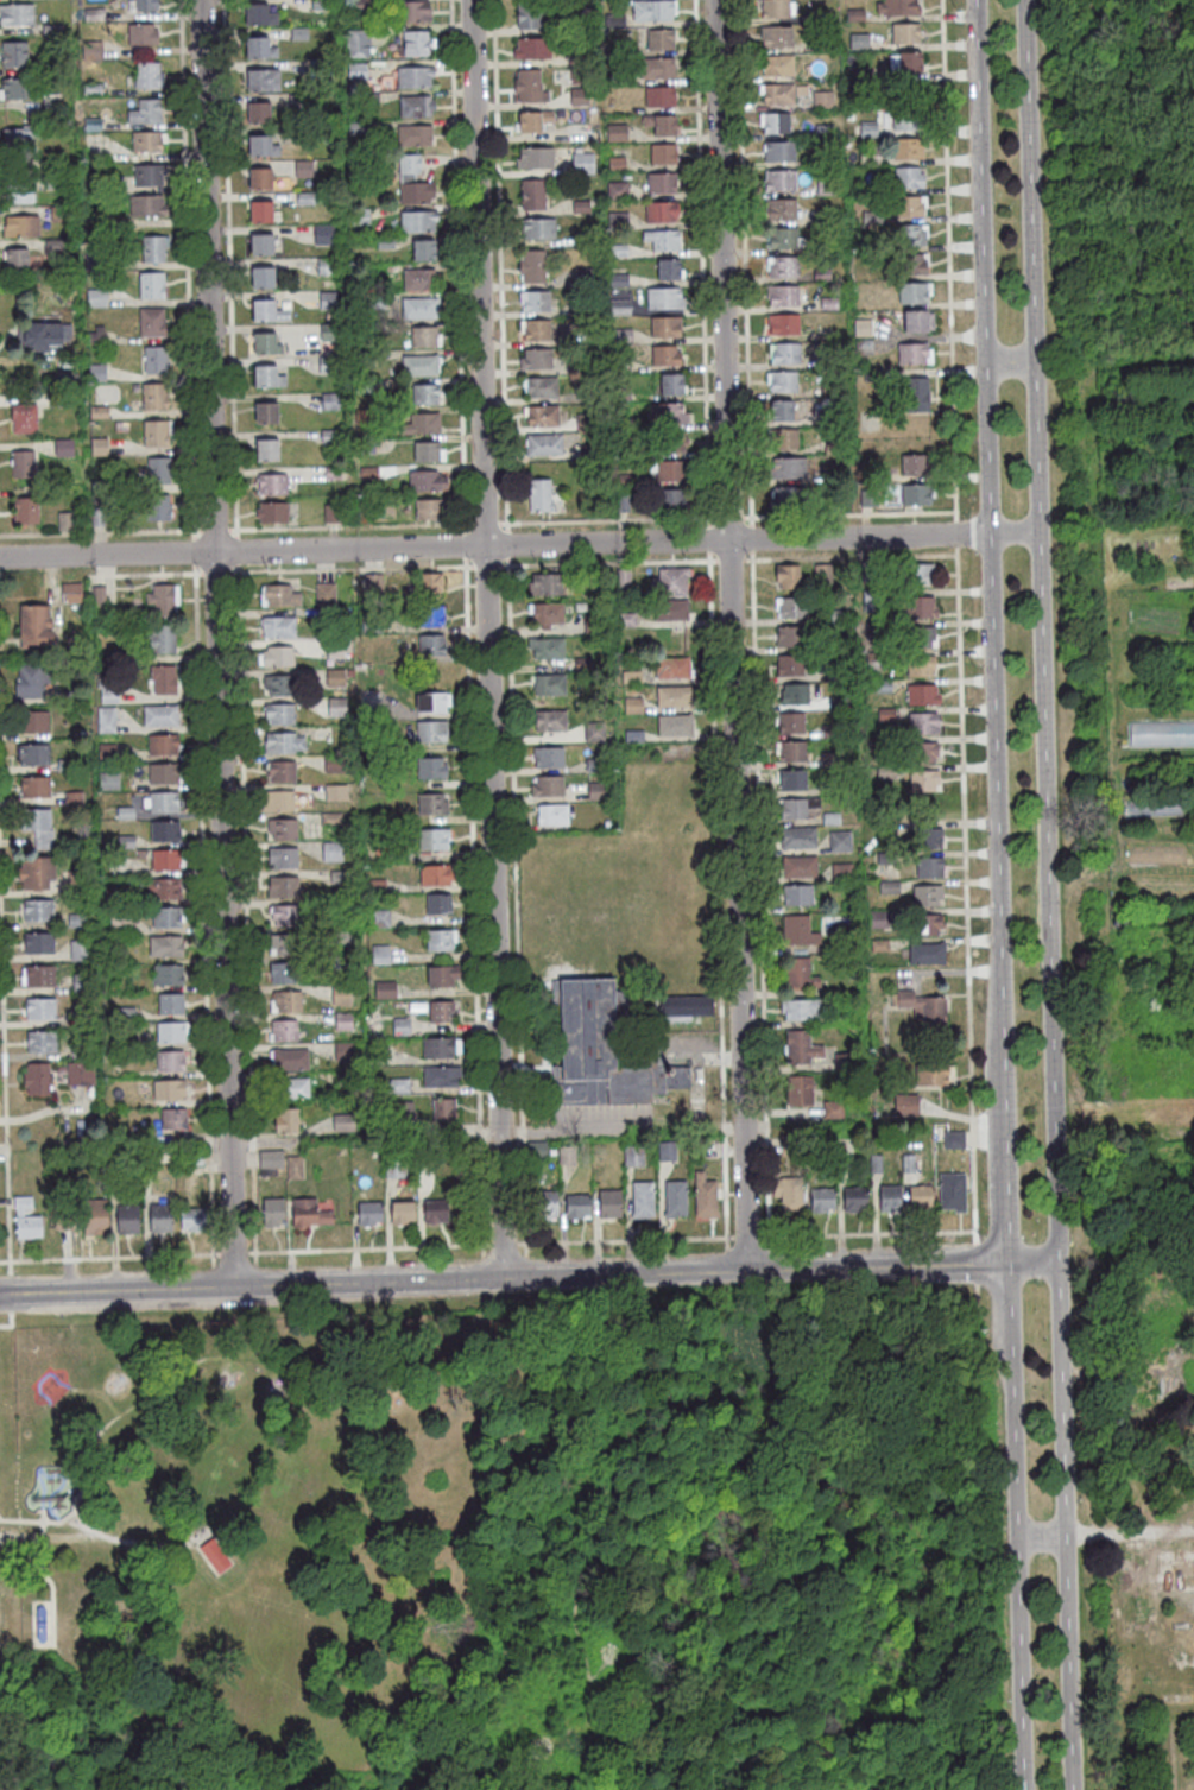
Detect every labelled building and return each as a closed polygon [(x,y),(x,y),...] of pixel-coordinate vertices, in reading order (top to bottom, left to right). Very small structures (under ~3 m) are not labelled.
[(135,1),(135,0),(159,0),(159,12),(128,12),(128,1),(135,1)] [(312,12),(312,0),(329,0),(329,12),(312,12)] [(352,14),(351,0),(367,0),(368,14),(352,14)] [(517,0),(539,0),(541,30),(518,30),(517,0)] [(763,12),(763,0),(790,0),(790,2),(795,2),(795,17),(790,17),(790,19),(758,19),(758,12),(763,12)] [(883,4),(883,0),(916,0),(916,11),(920,11),(920,15),(883,17),(883,14),(877,14),(876,4),(883,4)] [(676,1),(677,15),(672,15),(672,21),(633,23),(633,2),(676,1)] [(429,12),(431,12),(431,23),(396,24),(396,2),(429,2),(429,12)] [(269,14),(278,13),(278,26),(245,27),(245,5),(267,5),(269,14)] [(34,26),(0,26),(0,6),(33,6),(34,26)] [(86,11),(105,11),(105,23),(86,23),(86,11)] [(811,12),(830,11),(830,24),(813,24),(811,12)] [(864,11),(864,23),(848,23),(847,11),(864,11)] [(625,15),(625,27),(605,27),(605,15),(625,15)] [(128,46),(128,25),(154,25),(154,30),(159,30),(159,46),(128,46)] [(891,25),(920,25),(920,45),(892,45),(891,25)] [(43,26),(63,26),(63,38),(43,38),(43,26)] [(764,40),(762,40),(762,29),(792,27),(792,48),(764,48),(764,40)] [(291,30),(308,29),(309,42),(291,43),(291,30)] [(347,32),(369,31),(369,58),(347,59),(347,32)] [(647,31),(674,31),(675,50),(649,51),(647,31)] [(429,39),(432,39),(432,49),(429,49),(429,57),(404,58),(404,32),(429,32),(429,39)] [(868,36),(868,50),(851,50),(849,36),(868,36)] [(246,61),(245,39),(267,38),(269,49),(278,48),(278,59),(246,61)] [(514,61),(513,50),(517,50),(517,40),(518,40),(518,39),(550,39),(551,59),(514,61)] [(806,40),(826,39),(826,52),(807,52),(806,40)] [(29,68),(0,68),(0,43),(29,43),(29,68)] [(889,56),(899,56),(899,53),(921,52),(922,74),(889,74),(889,56)] [(569,53),(589,53),(589,65),(569,65),(569,53)] [(763,57),(794,56),(794,77),(764,77),(763,57)] [(640,59),(674,59),(674,69),(675,69),(676,78),(642,80),(640,59)] [(134,90),(134,77),(138,77),(137,64),(160,63),(160,89),(134,90)] [(348,64),(367,64),(367,82),(348,82),(348,64)] [(865,68),(866,81),(849,81),(849,69),(865,68)] [(397,69),(435,69),(435,78),(431,78),(431,89),(397,89),(397,69)] [(246,71),(279,70),(279,91),(247,93),(246,71)] [(518,94),(514,95),(514,81),(517,81),(517,72),(519,72),(519,71),(539,71),(541,93),(549,93),(549,102),(519,103),(519,102),(518,102),(518,94)] [(626,74),(626,86),(606,86),(606,74),(626,74)] [(1,81),(36,80),(36,100),(2,101),(1,81)] [(83,86),(102,86),(102,97),(83,97),(83,86)] [(764,86),(794,86),(795,105),(765,106),(764,86)] [(646,88),(675,88),(675,95),(676,95),(676,108),(646,109),(646,88)] [(570,89),(589,89),(589,107),(570,107),(570,89)] [(813,93),(832,93),(833,109),(813,109),(813,93)] [(378,94),(379,106),(362,106),(361,94),(378,94)] [(289,96),(307,95),(308,108),(290,109),(289,96)] [(431,101),(435,101),(435,110),(431,110),(431,118),(400,119),(399,97),(431,97),(431,101)] [(139,112),(138,101),(160,100),(160,112),(162,112),(163,125),(128,125),(128,112),(139,112)] [(247,103),(270,103),(270,125),(248,126),(247,103)] [(891,112),(918,110),(918,116),(922,116),(922,131),(892,132),(891,112)] [(542,125),(542,133),(519,134),(519,133),(516,133),(514,125),(519,125),(519,114),(554,113),(554,125),(542,125)] [(790,114),(790,134),(764,135),(764,127),(760,128),(759,114),(790,114)] [(676,116),(677,138),(655,138),(655,127),(643,128),(643,116),(676,116)] [(84,120),(101,120),(101,132),(86,132),(84,120)] [(349,124),(366,124),(366,135),(349,137),(349,124)] [(860,139),(860,124),(877,124),(878,138),(860,139)] [(607,126),(627,125),(627,143),(607,144),(607,126)] [(13,131),(13,127),(39,126),(40,139),(27,139),(27,160),(4,160),(2,131),(13,131)] [(398,127),(431,126),(431,146),(398,147),(398,127)] [(834,126),(834,138),(815,138),(815,126),(834,126)] [(310,129),(310,141),(291,141),(291,129),(310,129)] [(132,153),(132,134),(160,133),(160,140),(163,139),(163,153),(132,153)] [(249,158),(248,138),(271,137),(271,147),(279,146),(280,157),(249,158)] [(923,145),(924,160),(920,160),(895,160),(893,140),(918,139),(918,145),(923,145)] [(766,152),(766,143),(795,143),(796,163),(765,163),(764,152),(766,152)] [(650,146),(676,145),(677,165),(651,166),(650,146)] [(860,165),(859,147),(880,147),(880,165),(860,165)] [(520,160),(520,150),(554,148),(555,169),(517,170),(517,160),(520,160)] [(573,154),(594,154),(594,176),(573,176),(573,154)] [(817,156),(834,154),(835,166),(817,166),(817,156)] [(421,156),(422,175),(399,175),(399,156),(421,156)] [(626,158),(626,171),(609,172),(608,159),(626,158)] [(295,162),(312,162),(312,179),(296,179),(295,162)] [(135,166),(166,166),(166,177),(163,177),(163,188),(135,188),(135,166)] [(249,170),(271,169),(271,179),(290,178),(290,191),(249,192),(249,170)] [(893,169),(918,169),(920,175),(923,175),(924,189),(895,190),(893,169)] [(766,192),(765,181),(766,181),(766,172),(796,171),(797,191),(766,192)] [(647,175),(676,175),(677,194),(649,195),(647,175)] [(44,176),(64,176),(65,189),(44,190),(44,176)] [(522,182),(544,181),(545,211),(523,211),(522,182)] [(607,184),(628,183),(628,201),(608,201),(607,184)] [(816,184),(835,183),(835,196),(816,197),(816,184)] [(6,184),(34,184),(34,204),(6,204),(6,184)] [(435,184),(435,200),(430,200),(430,205),(400,205),(399,184),(435,184)] [(297,195),(314,194),(315,207),(297,207),(297,195)] [(131,217),(131,197),(164,197),(164,207),(169,207),(169,217),(131,217)] [(895,198),(925,197),(927,210),(923,210),(923,217),(896,219),(895,198)] [(766,201),(797,200),(797,221),(766,222),(766,201)] [(573,203),(589,202),(590,214),(574,215),(573,203)] [(272,203),(273,223),(251,224),(249,204),(272,203)] [(675,220),(675,223),(646,224),(645,204),(677,203),(678,220),(675,220)] [(51,208),(68,208),(68,223),(51,223),(51,208)] [(369,210),(369,226),(353,226),(352,211),(369,210)] [(811,213),(832,211),(832,224),(811,224),(811,213)] [(882,211),(882,223),(863,224),(863,213),(882,211)] [(438,213),(438,222),(435,222),(435,233),(400,234),(400,214),(438,213)] [(628,214),(628,229),(612,229),(611,214),(628,214)] [(6,226),(5,217),(39,217),(39,238),(4,239),(4,226),(6,226)] [(523,221),(555,220),(556,240),(524,241),(523,221)] [(927,239),(927,246),(897,247),(897,227),(928,226),(929,239),(927,239)] [(770,249),(770,236),(773,236),(773,229),(797,229),(797,249),(770,249)] [(653,242),(643,242),(643,233),(680,232),(680,252),(653,252),(653,242)] [(575,234),(593,234),(594,247),(575,248),(575,234)] [(251,236),(273,235),(273,257),(251,258),(251,236)] [(169,238),(169,248),(165,248),(165,264),(143,265),(143,238),(169,238)] [(377,238),(394,238),(394,249),(378,251),(377,238)] [(45,242),(64,241),(64,253),(45,253),(45,242)] [(412,242),(435,241),(436,261),(413,263),(412,242)] [(839,241),(839,254),(826,254),(825,242),(839,241)] [(865,241),(884,241),(884,252),(865,253),(865,241)] [(611,246),(627,246),(627,258),(611,259),(611,246)] [(6,251),(30,251),(30,271),(7,271),(6,251)] [(544,252),(545,284),(523,284),(523,274),(519,274),(519,261),(522,261),(522,252),(544,252)] [(929,254),(929,267),(928,267),(928,276),(898,277),(897,255),(929,254)] [(773,265),(773,259),(798,258),(798,278),(770,279),(769,265),(773,265)] [(317,259),(336,259),(336,277),(318,277),(317,259)] [(680,280),(680,282),(658,282),(658,260),(680,260),(680,263),(681,263),(681,271),(684,271),(684,279),(680,280)] [(273,268),(274,290),(253,290),(252,270),(273,268)] [(575,270),(592,270),(592,286),(575,287),(575,270)] [(830,270),(832,282),(814,283),(814,271),(830,270)] [(435,274),(438,274),(440,285),(436,285),(436,291),(404,292),(404,271),(435,271),(435,274)] [(139,274),(165,273),(165,301),(140,301),(139,274)] [(628,276),(628,287),(609,289),(609,277),(628,276)] [(898,284),(933,284),(933,296),(929,297),(929,304),(899,305),(898,284)] [(770,301),(767,301),(767,287),(798,286),(798,308),(770,308),(770,301)] [(647,290),(682,289),(682,299),(686,299),(686,310),(647,311),(647,290)] [(87,291),(108,291),(108,309),(87,309),(87,291)] [(550,292),(550,312),(524,314),(524,293),(550,292)] [(320,293),(336,293),(337,311),(320,311),(320,293)] [(367,296),(386,296),(386,310),(367,310),(367,296)] [(402,301),(440,298),(440,311),(437,311),(437,321),(403,322),(402,301)] [(821,299),(838,298),(839,311),(821,311),(821,299)] [(274,311),(290,311),(290,322),(253,323),(252,302),(274,301),(274,311)] [(609,302),(631,301),(631,316),(609,316),(609,302)] [(574,304),(592,304),(592,316),(574,317),(574,304)] [(140,339),(140,310),(164,309),(165,320),(166,320),(166,339),(140,339)] [(904,311),(929,311),(929,314),(934,314),(935,330),(929,331),(929,334),(905,334),(904,311)] [(800,315),(801,336),(769,336),(769,316),(800,315)] [(651,318),(682,317),(682,324),(681,324),(681,339),(652,340),(651,318)] [(550,321),(551,341),(525,342),(524,322),(550,321)] [(857,322),(872,322),(873,340),(857,340),(857,322)] [(25,323),(62,323),(62,346),(49,346),(49,353),(24,353),(25,323)] [(337,324),(339,342),(321,343),(321,325),(337,324)] [(95,327),(105,327),(105,339),(95,339),(95,327)] [(437,335),(441,335),(442,348),(411,348),(411,329),(437,328),(437,335)] [(632,330),(633,344),(613,344),(612,331),(632,330)] [(249,356),(248,336),(276,335),(276,347),(283,347),(283,355),(249,356)] [(872,341),(873,355),(857,356),(857,341),(872,341)] [(772,359),(770,359),(770,344),(801,344),(801,365),(772,366),(772,359)] [(929,349),(933,349),(933,365),(899,366),(898,346),(927,344),(929,344),(929,349)] [(652,367),(652,348),(676,347),(677,353),(681,353),(682,367),(652,367)] [(145,348),(168,348),(168,374),(145,374),(145,348)] [(525,360),(524,352),(551,350),(552,369),(520,371),(520,360),(525,360)] [(821,352),(839,352),(840,366),(822,367),(821,352)] [(438,378),(403,379),(402,358),(434,358),(434,356),(437,356),(438,378)] [(320,358),(337,358),(339,375),(320,377),(320,358)] [(630,361),(630,373),(613,374),(613,362),(630,361)] [(91,366),(107,366),(107,382),(91,384),(91,366)] [(254,390),(254,367),(276,367),(277,378),(286,377),(286,388),(254,390)] [(864,369),(883,369),(883,382),(865,382),(864,369)] [(55,373),(71,372),(72,393),(56,394),(55,373)] [(797,373),(797,393),(771,393),(771,386),(767,386),(767,374),(797,373)] [(662,377),(682,375),(683,397),(662,397),(662,377)] [(557,378),(558,399),(527,400),(527,379),(557,378)] [(905,380),(929,379),(930,412),(906,413),(905,380)] [(355,382),(373,381),(373,394),(355,394),(355,382)] [(143,411),(143,385),(166,385),(166,394),(169,394),(169,411),(143,411)] [(412,386),(438,386),(438,406),(413,406),(412,386)] [(576,403),(576,387),(595,386),(596,403),(576,403)] [(631,386),(631,401),(615,403),(614,386),(631,386)] [(822,386),(840,386),(840,397),(822,397),(822,386)] [(322,396),(339,394),(339,411),(322,411),(322,396)] [(50,397),(69,396),(69,409),(50,409),(50,397)] [(794,401),(794,423),(773,423),(773,420),(771,420),(771,404),(772,404),(772,403),(794,401)] [(254,405),(277,404),(278,425),(255,426),(254,405)] [(651,425),(650,405),(683,404),(683,415),(689,415),(689,425),(651,425)] [(39,434),(13,435),(13,424),(12,406),(38,405),(39,434)] [(529,417),(527,407),(558,406),(558,428),(526,429),(526,418),(529,417)] [(90,407),(109,407),(109,419),(90,419),(90,407)] [(400,437),(400,416),(443,415),(443,436),(400,437)] [(577,416),(595,415),(595,432),(577,434),(577,416)] [(819,415),(838,415),(838,425),(819,426),(819,415)] [(632,419),(632,431),(615,432),(615,420),(632,419)] [(144,423),(169,422),(170,448),(144,448),(144,423)] [(798,430),(798,450),(772,451),(772,431),(798,430)] [(322,431),(339,431),(339,444),(322,444),(322,431)] [(684,439),(688,438),(688,447),(686,448),(686,454),(657,454),(656,434),(684,432),(684,439)] [(563,436),(563,456),(527,457),(526,436),(563,436)] [(91,439),(108,439),(108,457),(91,457),(91,439)] [(55,441),(74,441),(75,457),(56,458),(55,441)] [(255,442),(278,441),(278,463),(257,463),(255,442)] [(375,456),(358,456),(356,444),(375,443),(375,456)] [(415,444),(440,443),(440,463),(415,464),(415,444)] [(825,443),(842,443),(842,455),(826,456),(825,443)] [(598,447),(598,461),(580,461),(580,447),(598,447)] [(632,448),(633,460),(614,460),(614,448),(632,448)] [(12,453),(34,451),(36,480),(13,480),(12,453)] [(929,462),(933,462),(933,476),(903,476),(902,456),(929,456),(929,462)] [(171,458),(171,486),(149,486),(149,458),(171,458)] [(807,460),(807,480),(773,481),(773,460),(807,460)] [(657,463),(686,462),(686,482),(657,483),(657,463)] [(324,469),(341,468),(341,481),(324,481),(324,469)] [(360,469),(378,469),(379,481),(361,481),(360,469)] [(409,474),(438,473),(438,476),(441,475),(441,477),(447,477),(447,491),(442,491),(442,492),(410,493),(409,474)] [(636,475),(637,488),(618,488),(618,476),(636,475)] [(259,476),(286,476),(288,496),(259,496),(259,476)] [(110,481),(110,494),(93,494),(93,482),(110,481)] [(550,481),(551,504),(554,504),(554,511),(551,511),(551,513),(531,513),(530,481),(550,481)] [(903,487),(931,486),(933,506),(904,506),(903,487)] [(807,488),(808,510),(770,511),(770,500),(773,500),(773,489),(807,488)] [(657,512),(656,492),(683,491),(683,498),(686,498),(687,512),(657,512)] [(861,508),(860,492),(878,491),(878,507),(861,508)] [(147,523),(146,496),(169,495),(169,506),(172,506),(172,523),(147,523)] [(617,496),(630,495),(630,512),(617,513),(617,496)] [(14,500),(39,499),(39,525),(14,526),(14,500)] [(416,501),(441,501),(442,520),(416,521),(416,501)] [(260,520),(257,520),(255,511),(259,511),(259,504),(288,504),(289,525),(260,525),(260,520)] [(324,506),(342,506),(342,525),(324,525),(324,506)] [(93,510),(106,510),(106,529),(93,529),(93,510)] [(58,514),(75,513),(76,532),(59,532),(58,514)] [(814,567),(832,565),(833,587),(814,588),(814,567)] [(930,581),(930,587),(904,588),(904,567),(934,565),(935,581),(930,581)] [(801,590),(781,592),(781,583),(777,583),(777,567),(801,567),(801,590)] [(652,599),(652,580),(659,578),(659,570),(690,570),(690,578),(687,578),(688,599),(652,599)] [(631,571),(632,589),(617,590),(617,571),(631,571)] [(589,574),(601,574),(602,593),(589,593),(589,574)] [(443,575),(443,592),(440,592),(440,599),(421,599),(419,576),(443,575)] [(366,576),(383,576),(383,595),(367,596),(366,576)] [(530,597),(529,584),(532,584),(532,576),(562,576),(563,596),(530,597)] [(83,603),(64,605),(64,594),(63,594),(62,586),(82,584),(83,603)] [(316,586),(335,586),(336,606),(316,607),(316,586)] [(179,587),(179,607),(176,607),(176,618),(154,618),(154,606),(147,606),(147,595),(153,595),(153,587),(175,587),(179,587)] [(291,595),(301,595),(302,607),(267,608),(266,602),(264,602),(264,587),(291,587),(291,595)] [(107,605),(95,605),(95,588),(106,588),(107,605)] [(939,608),(939,619),(935,619),(935,620),(906,620),(906,599),(934,599),(934,608),(939,608)] [(779,620),(779,606),(782,606),(782,600),(807,600),(808,620),(779,620)] [(653,624),(653,602),(688,602),(689,622),(653,624)] [(533,606),(563,606),(564,626),(550,626),(551,632),(542,632),(541,626),(533,626),(533,606)] [(55,632),(55,646),(27,646),(27,650),(21,650),(21,641),(20,641),(21,607),(50,607),(49,619),(52,619),(52,630),(49,630),(49,632),(55,632)] [(418,608),(444,608),(444,628),(418,630),(418,608)] [(823,612),(848,612),(849,624),(823,624),(823,612)] [(618,615),(636,614),(637,628),(618,628),(618,615)] [(364,635),(362,619),(381,618),(381,634),(364,635)] [(585,619),(601,618),(602,635),(586,635),(585,619)] [(263,619),(296,619),(296,639),(263,640),(263,619)] [(867,641),(866,625),(884,625),(884,640),(867,641)] [(157,637),(152,637),(151,627),(176,626),(176,654),(158,654),(157,637)] [(778,630),(807,628),(808,649),(779,650),(778,630)] [(936,637),(937,637),(937,649),(908,650),(908,628),(936,628),(936,637)] [(418,638),(444,637),(446,657),(419,658),(418,638)] [(564,640),(566,660),(535,660),(535,651),(530,651),(530,640),(564,640)] [(327,643),(345,643),(345,660),(328,660),(327,643)] [(115,647),(133,647),(134,666),(115,668),(115,647)] [(267,650),(293,649),(295,669),(263,670),(263,653),(267,652),(267,650)] [(867,654),(884,654),(885,671),(867,671),(867,654)] [(778,658),(803,657),(804,677),(777,678),(777,665),(778,665),(778,658)] [(936,657),(936,671),(933,671),(933,678),(906,678),(906,658),(936,657)] [(575,660),(592,659),(593,671),(575,672),(575,660)] [(656,681),(656,660),(690,659),(690,679),(656,681)] [(17,700),(17,685),(20,685),(19,668),(51,666),(52,685),(44,685),(44,700),(17,700)] [(154,682),(151,682),(151,668),(177,668),(177,696),(154,697),(154,682)] [(327,671),(345,671),(346,688),(327,689),(327,671)] [(643,672),(643,685),(623,685),(623,672),(643,672)] [(566,676),(566,697),(536,698),(535,677),(566,676)] [(293,677),(295,698),(269,698),(269,692),(265,692),(264,678),(293,677)] [(118,679),(119,706),(101,707),(101,681),(118,679)] [(892,682),(892,694),(876,694),(876,683),(892,682)] [(809,685),(810,707),(782,707),(782,692),(784,692),(784,687),(809,685)] [(937,695),(941,695),(941,707),(908,707),(908,687),(936,687),(937,695)] [(693,710),(689,710),(689,708),(658,709),(657,689),(690,688),(690,700),(693,700),(693,710)] [(55,694),(71,694),(71,707),(55,707),(55,694)] [(447,696),(451,696),(451,709),(447,709),(447,715),(417,716),(416,696),(447,695),(447,696)] [(847,698),(847,710),(830,710),(830,698),(847,698)] [(328,700),(347,700),(347,720),(329,720),(328,700)] [(625,700),(643,700),(643,716),(625,716),(625,700)] [(270,721),(266,721),(265,707),(295,706),(295,727),(271,727),(270,721)] [(144,708),(178,707),(179,728),(145,728),(144,708)] [(99,709),(116,709),(116,734),(99,735),(99,709)] [(879,710),(896,710),(896,722),(879,722),(879,710)] [(536,714),(566,713),(567,733),(536,734),(536,714)] [(49,734),(20,734),(20,714),(49,714),(49,734)] [(940,721),(941,721),(941,735),(909,736),(909,715),(939,714),(940,721)] [(694,739),(689,739),(689,738),(659,738),(658,717),(689,717),(689,715),(693,715),(694,739)] [(779,715),(804,715),(806,734),(781,735),(779,715)] [(1129,720),(1129,746),(1193,746),(1193,720),(1129,720)] [(448,723),(448,730),(447,730),(447,745),(417,745),(416,723),(448,723)] [(585,725),(605,725),(606,744),(585,744),(585,725)] [(823,740),(823,727),(844,727),(844,739),(823,740)] [(625,733),(644,732),(644,745),(625,746),(625,733)] [(295,735),(295,739),(305,739),(305,753),(296,753),(296,755),(266,757),(266,735),(295,735)] [(149,738),(179,736),(179,751),(178,751),(178,757),(150,758),(149,738)] [(871,740),(889,740),(890,752),(871,753),(871,740)] [(806,744),(807,764),(781,764),(781,744),(806,744)] [(936,759),(936,764),(909,765),(909,745),(939,744),(940,759),(936,759)] [(100,745),(115,745),(116,763),(100,763),(100,745)] [(23,760),(19,760),(19,747),(49,747),(50,766),(23,767),(23,760)] [(564,749),(564,770),(536,770),(535,751),(564,749)] [(821,754),(845,754),(845,767),(822,769),(821,754)] [(326,758),(345,757),(346,774),(326,774),(326,758)] [(443,766),(447,766),(448,780),(418,780),(417,760),(443,759),(443,766)] [(587,761),(607,760),(607,773),(587,774),(587,761)] [(58,761),(76,761),(76,773),(58,773),(58,761)] [(296,764),(297,784),(272,785),(271,779),(269,779),(269,764),(296,764)] [(178,765),(179,785),(150,786),(150,766),(178,765)] [(878,770),(897,770),(897,780),(878,780),(878,770)] [(781,785),(776,785),(776,772),(807,772),(808,792),(781,792),(781,785)] [(910,773),(940,772),(941,792),(911,793),(910,773)] [(119,774),(120,791),(100,792),(99,774),(119,774)] [(50,778),(51,799),(21,799),(21,779),(50,778)] [(537,788),(536,779),(563,778),(564,798),(532,799),(532,788),(537,788)] [(588,785),(607,784),(607,802),(589,802),(588,785)] [(825,785),(842,785),(844,796),(825,797),(825,785)] [(326,788),(347,786),(348,802),(327,802),(326,788)] [(293,792),(295,812),(264,814),(263,793),(293,792)] [(65,793),(84,793),(84,805),(65,805),(65,793)] [(150,795),(179,793),(179,814),(151,815),(150,795)] [(419,797),(448,796),(448,816),(419,817),(419,797)] [(821,801),(821,810),(808,810),(808,820),(782,821),(782,815),(778,815),(777,802),(821,801)] [(1123,801),(1123,815),(1183,815),(1183,801),(1123,801)] [(537,824),(537,816),(538,816),(538,808),(568,807),(569,828),(539,828),(538,824),(537,824)] [(118,808),(134,808),(135,822),(118,822),(118,808)] [(21,811),(51,811),(51,831),(21,831),(21,811)] [(322,816),(342,815),(342,828),(322,828),(322,816)] [(823,815),(840,815),(841,827),(823,827),(823,815)] [(297,821),(297,841),(273,842),(273,835),(269,835),(269,822),(297,821)] [(179,823),(181,842),(152,843),(151,824),(179,823)] [(878,824),(897,823),(897,841),(879,841),(878,824)] [(782,850),(782,842),(783,842),(783,830),(817,829),(817,850),(782,850)] [(917,830),(942,829),(942,850),(917,852),(917,830)] [(448,852),(419,853),(419,831),(450,831),(450,839),(447,839),(448,852)] [(830,834),(852,834),(852,854),(830,854),(830,834)] [(119,849),(119,837),(134,837),(135,849),(119,849)] [(322,845),(343,845),(343,864),(323,864),(322,845)] [(298,871),(273,872),(273,866),(270,866),(270,850),(298,850),(298,871)] [(181,852),(182,865),(181,865),(181,872),(152,872),(152,852),(181,852)] [(878,854),(897,854),(897,866),(878,867),(878,854)] [(817,858),(819,879),(784,880),(783,859),(817,858)] [(50,881),(50,892),(23,892),(23,883),(23,881),(19,881),(19,869),(23,869),(23,860),(56,859),(56,881),(50,881)] [(943,859),(945,880),(918,880),(917,860),(943,859)] [(833,866),(853,865),(854,883),(833,883),(833,866)] [(450,875),(456,875),(456,883),(450,884),(450,887),(421,888),(421,868),(450,867),(450,875)] [(330,873),(349,873),(349,885),(331,886),(330,873)] [(269,900),(267,880),(299,879),(299,899),(269,900)] [(181,881),(182,900),(157,902),(156,894),(149,894),(147,881),(181,881)] [(386,881),(387,893),(369,893),(369,881),(386,881)] [(880,884),(901,883),(901,896),(882,897),(880,884)] [(784,887),(813,887),(814,907),(784,907),(784,887)] [(914,888),(943,887),(945,907),(915,909),(914,888)] [(121,888),(121,906),(105,907),(105,888),(121,888)] [(427,897),(453,896),(453,917),(428,917),(427,897)] [(53,902),(53,922),(25,923),(24,903),(53,902)] [(331,902),(349,902),(350,917),(333,917),(331,902)] [(272,909),(299,907),(301,929),(276,929),(274,923),(272,923),(272,909)] [(182,923),(182,930),(153,930),(153,910),(187,910),(187,923),(182,923)] [(390,911),(390,928),(371,929),(371,912),(390,911)] [(871,913),(887,912),(889,930),(871,930),(871,913)] [(69,916),(86,916),(87,929),(69,929),(69,916)] [(784,918),(809,917),(809,935),(821,935),(821,947),(784,948),(784,918)] [(942,917),(942,924),(946,924),(946,930),(942,930),(939,931),(940,937),(916,938),(915,917),(942,917)] [(427,934),(456,932),(457,945),(453,945),(453,953),(428,954),(427,934)] [(25,936),(55,936),(55,956),(25,956),(25,936)] [(270,959),(270,938),(301,937),(301,957),(270,959)] [(183,944),(184,944),(184,959),(150,960),(150,938),(183,938),(183,944)] [(872,942),(889,942),(890,954),(872,954),(872,942)] [(70,943),(91,943),(93,962),(70,962),(70,943)] [(946,953),(946,967),(910,967),(910,947),(941,945),(941,944),(946,944),(947,953),(946,953)] [(372,948),(388,948),(390,954),(391,954),(391,967),(373,967),(372,948)] [(333,959),(350,959),(350,970),(333,972),(333,959)] [(810,960),(810,979),(820,978),(821,988),(785,989),(784,961),(810,960)] [(297,986),(272,987),(271,967),(296,966),(297,986)] [(55,968),(56,989),(26,989),(26,969),(55,968)] [(154,968),(183,968),(183,988),(154,988),(154,968)] [(428,969),(460,969),(460,982),(454,982),(454,989),(428,991),(428,969)] [(74,976),(93,976),(93,995),(74,995),(74,976)] [(554,980),(618,979),(618,991),(626,994),(630,1004),(627,1014),(618,1019),(619,1065),(639,1065),(639,1052),(657,1052),(657,1064),(690,1064),(690,1088),(663,1089),(663,1095),(653,1095),(655,1103),(555,1106),(554,1067),(567,1065),(566,1004),(554,1004),(554,980)] [(396,983),(397,1001),(375,1001),(375,985),(396,983)] [(333,988),(350,988),(352,1007),(333,1007),(333,988)] [(274,994),(302,993),(302,1014),(278,1016),(277,1010),(274,1010),(274,994)] [(915,1000),(945,999),(946,1000),(947,1000),(947,1026),(946,1026),(946,1032),(925,1033),(924,1019),(915,1019),(914,1010),(898,1010),(897,993),(915,993),(915,1000)] [(159,997),(184,997),(184,1017),(159,1017),(159,997)] [(661,998),(714,998),(714,1018),(661,1018),(661,998)] [(27,1001),(56,1001),(57,1021),(27,1023),(27,1001)] [(786,1016),(782,1016),(782,1002),(822,1001),(823,1017),(813,1018),(813,1023),(786,1023),(786,1016)] [(429,1005),(454,1004),(455,1025),(430,1025),(429,1005)] [(119,1010),(135,1010),(135,1021),(119,1021),(119,1010)] [(74,1011),(90,1011),(90,1025),(74,1025),(74,1011)] [(826,1014),(846,1013),(846,1026),(826,1026),(826,1014)] [(335,1017),(352,1016),(353,1032),(336,1033),(335,1017)] [(393,1021),(410,1020),(411,1037),(393,1038),(393,1021)] [(270,1044),(269,1036),(273,1036),(273,1023),(298,1023),(298,1043),(270,1044)] [(189,1024),(189,1036),(185,1036),(185,1044),(158,1045),(157,1025),(189,1024)] [(786,1033),(810,1032),(811,1048),(825,1046),(826,1060),(811,1061),(811,1065),(788,1067),(786,1033)] [(58,1033),(58,1055),(29,1055),(27,1035),(58,1033)] [(138,1037),(138,1051),(119,1051),(119,1037),(138,1037)] [(453,1042),(461,1042),(462,1056),(454,1056),(454,1061),(424,1061),(423,1041),(453,1041),(453,1042)] [(72,1044),(89,1043),(89,1061),(72,1061),(72,1044)] [(336,1045),(355,1044),(355,1062),(336,1063),(336,1045)] [(273,1051),(279,1051),(279,1052),(309,1051),(310,1073),(276,1074),(274,1061),(273,1061),(273,1051)] [(157,1054),(184,1054),(184,1073),(157,1073),(157,1054)] [(68,1064),(95,1063),(95,1087),(68,1087),(68,1064)] [(52,1087),(49,1088),(50,1098),(27,1098),(27,1088),(25,1088),(25,1075),(27,1075),(27,1065),(49,1064),(49,1079),(52,1079),(52,1087)] [(949,1087),(917,1088),(916,1068),(950,1068),(950,1079),(949,1079),(949,1087)] [(457,1081),(459,1089),(425,1090),(424,1069),(462,1069),(462,1081),(457,1081)] [(813,1077),(814,1108),(789,1108),(788,1079),(813,1077)] [(273,1080),(310,1080),(310,1101),(274,1102),(273,1080)] [(410,1081),(410,1094),(387,1095),(386,1081),(410,1081)] [(153,1082),(187,1082),(187,1098),(183,1098),(183,1101),(153,1101),(153,1082)] [(920,1096),(920,1117),(897,1118),(896,1096),(920,1096)] [(434,1102),(456,1101),(456,1125),(434,1125),(434,1102)] [(823,1103),(845,1102),(845,1120),(825,1120),(823,1103)] [(413,1103),(413,1121),(398,1121),(397,1103),(413,1103)] [(162,1111),(187,1111),(188,1132),(162,1132),(162,1111)] [(298,1111),(299,1134),(277,1136),(276,1112),(298,1111)] [(334,1117),(355,1117),(356,1133),(334,1134),(334,1117)] [(817,1124),(791,1124),(791,1155),(817,1155),(817,1124)] [(945,1133),(966,1133),(966,1151),(946,1151),(945,1133)] [(770,1139),(777,1139),(777,1137),(794,1137),(795,1156),(771,1157),(770,1139)] [(529,1144),(548,1143),(549,1159),(529,1160),(529,1144)] [(659,1144),(676,1143),(677,1163),(659,1164),(659,1144)] [(560,1147),(577,1149),(576,1166),(560,1166),(560,1147)] [(625,1147),(644,1147),(644,1168),(625,1169),(625,1147)] [(283,1152),(284,1170),(261,1171),(260,1153),(283,1152)] [(187,1156),(203,1155),(204,1166),(187,1168),(187,1156)] [(870,1157),(883,1157),(883,1175),(871,1176),(870,1157)] [(903,1157),(916,1157),(916,1175),(903,1175),(903,1157)] [(288,1158),(303,1158),(304,1182),(289,1182),(288,1158)] [(386,1162),(406,1162),(408,1179),(386,1181),(386,1162)] [(718,1214),(720,1214),(720,1219),(696,1220),(696,1174),(706,1172),(706,1183),(718,1183),(718,1214)] [(940,1176),(966,1176),(967,1215),(956,1215),(956,1212),(941,1213),(940,1176)] [(802,1179),(803,1214),(783,1214),(783,1198),(775,1198),(773,1181),(802,1179)] [(651,1219),(651,1221),(632,1221),(632,1215),(633,1215),(633,1184),(655,1183),(655,1219),(651,1219)] [(687,1183),(687,1219),(676,1219),(677,1220),(665,1220),(665,1215),(668,1215),(667,1183),(687,1183)] [(901,1188),(902,1213),(882,1213),(880,1188),(901,1188)] [(934,1188),(934,1209),(928,1209),(928,1213),(911,1213),(910,1188),(934,1188)] [(845,1190),(868,1189),(868,1209),(861,1210),(861,1214),(846,1215),(845,1190)] [(813,1191),(836,1190),(836,1210),(829,1210),(829,1215),(813,1215),(813,1191)] [(621,1191),(621,1220),(600,1220),(600,1193),(621,1191)] [(537,1193),(558,1193),(558,1219),(551,1219),(552,1223),(538,1223),(537,1193)] [(590,1196),(590,1221),(567,1222),(567,1197),(590,1196)] [(24,1210),(25,1219),(42,1217),(43,1239),(17,1240),(17,1219),(17,1210),(14,1210),(14,1198),(32,1198),(33,1210),(24,1210)] [(108,1201),(108,1234),(84,1235),(84,1201),(108,1201)] [(264,1201),(284,1201),(285,1226),(279,1227),(279,1229),(264,1231),(264,1201)] [(293,1201),(317,1201),(317,1214),(334,1214),(334,1226),(309,1227),(309,1231),(295,1231),(293,1201)] [(425,1203),(448,1203),(449,1225),(425,1226),(425,1203)] [(377,1225),(377,1228),(359,1228),(359,1206),(383,1204),(384,1225),(377,1225)] [(150,1207),(172,1206),(172,1234),(151,1235),(150,1207)] [(392,1206),(415,1206),(415,1223),(409,1223),(409,1227),(392,1227),(392,1206)] [(116,1208),(138,1207),(139,1235),(118,1235),(116,1208)] [(206,1234),(189,1234),(189,1231),(182,1231),(182,1212),(204,1210),(206,1234)] [(56,1212),(74,1212),(74,1232),(56,1232),(56,1212)] [(213,1537),(232,1563),(219,1573),(200,1547),(213,1537)] [(46,1608),(48,1638),(46,1642),(43,1643),(40,1642),(38,1639),(38,1607),(39,1606),(43,1605),(45,1606),(46,1608)]
